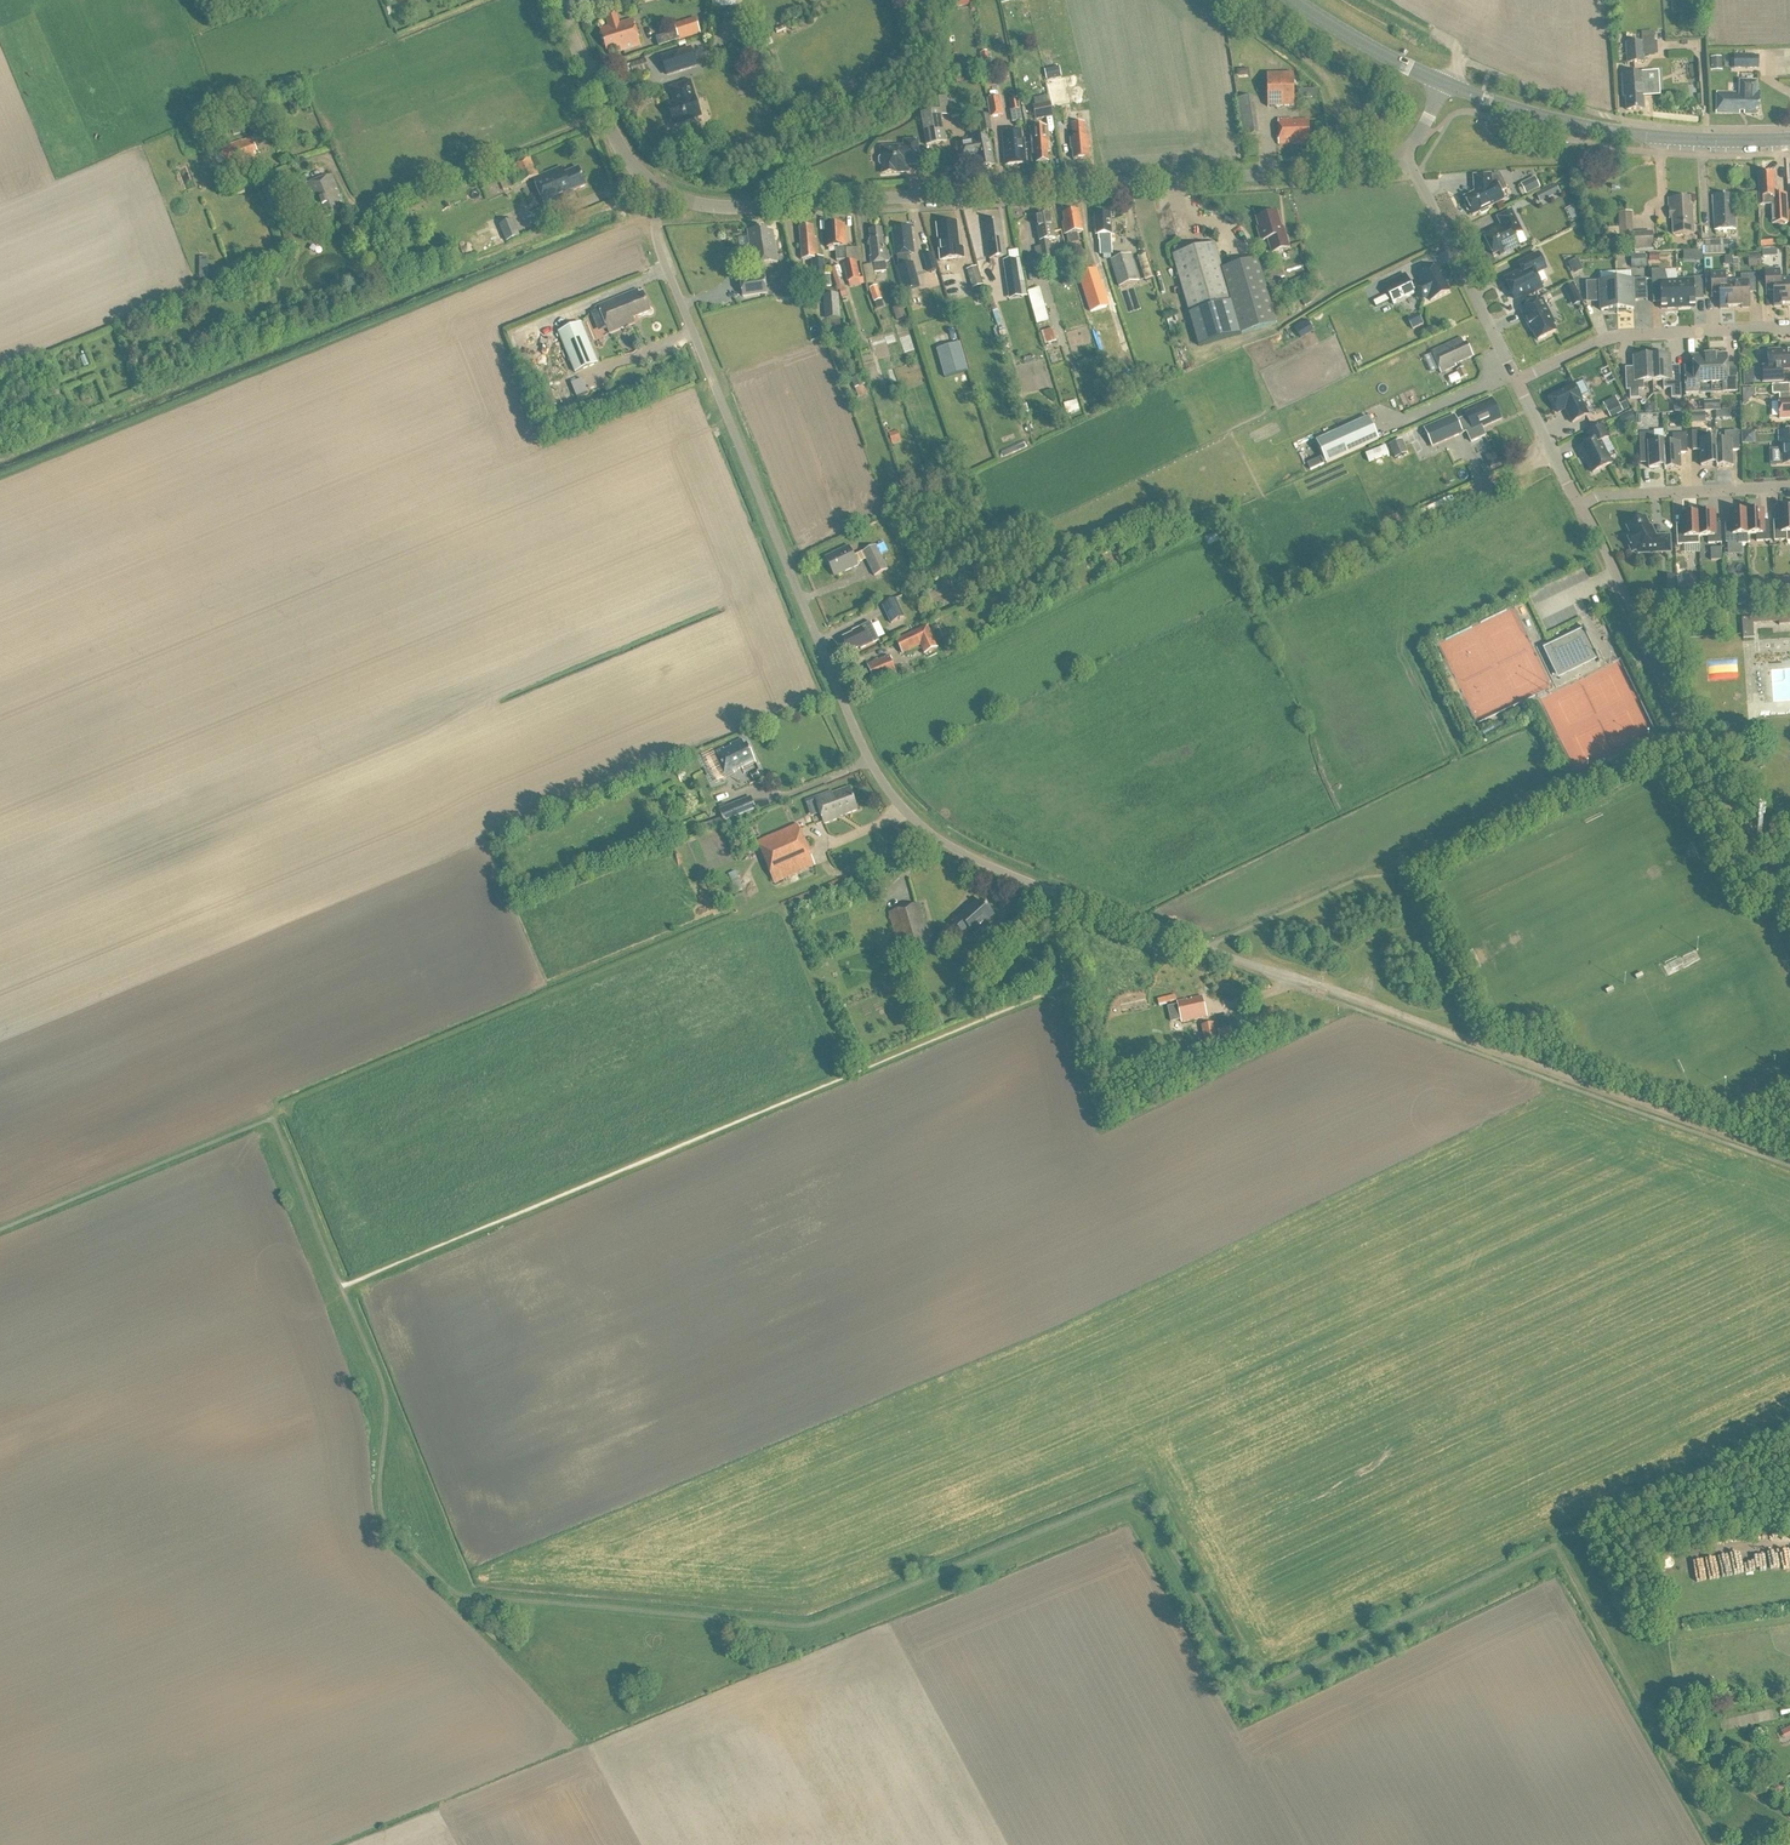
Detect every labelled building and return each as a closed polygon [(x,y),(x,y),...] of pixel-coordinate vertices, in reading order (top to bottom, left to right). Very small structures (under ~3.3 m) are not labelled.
[(970,6),(969,0),(955,0),(956,9),(970,6)] [(632,21),(618,25),(614,12),(604,16),(608,28),(599,31),(606,52),(619,48),(620,53),(640,46),(632,21)] [(679,41),(700,34),(696,19),(674,26),(679,41)] [(1641,43),(1627,44),(1628,64),(1643,63),(1642,44),(1654,44),(1653,33),(1641,34),(1641,43)] [(691,49),(661,58),(667,78),(698,68),(691,49)] [(987,53),(981,54),(982,63),(989,62),(987,53)] [(1735,70),(1759,70),(1759,57),(1735,57),(1735,70)] [(1721,71),(1721,59),(1711,59),(1710,71),(1721,71)] [(646,61),(630,66),(633,77),(649,72),(646,61)] [(1061,79),(1059,68),(1045,71),(1047,81),(1061,79)] [(1642,97),(1645,97),(1644,75),(1621,76),(1622,99),(1625,98),(1626,111),(1643,110),(1642,97)] [(1267,110),(1293,110),(1292,77),(1266,77),(1267,110)] [(1740,94),(1717,93),(1716,114),(1740,115),(1740,113),(1745,113),(1744,115),(1756,115),(1756,111),(1759,111),(1759,93),(1756,93),(1757,82),(1740,82),(1740,94)] [(675,104),(667,107),(673,125),(682,123),(683,123),(691,121),(692,119),(700,117),(694,98),(693,98),(689,84),(670,90),(675,104)] [(1036,121),(1054,118),(1051,104),(1048,104),(1047,97),(1034,99),(1036,107),(1033,107),(1036,121)] [(988,101),(991,119),(1004,117),(1000,98),(988,101)] [(1241,139),(1257,137),(1251,100),(1235,102),(1241,139)] [(1053,112),(1056,124),(1064,122),(1061,110),(1053,112)] [(1014,125),(1024,123),(1022,111),(1012,112),(1014,125)] [(922,114),(927,147),(947,144),(945,132),(944,132),(942,122),(943,122),(942,112),(922,114)] [(980,133),(989,131),(987,119),(978,121),(980,133)] [(1305,140),(1309,140),(1308,120),(1292,121),(1292,120),(1278,120),(1279,146),(1305,145),(1305,140)] [(1089,152),(1090,151),(1089,140),(1086,140),(1085,125),(1073,126),(1074,140),(1071,140),(1072,150),(1073,150),(1074,162),(1090,161),(1089,152)] [(1036,165),(1048,164),(1048,156),(1049,156),(1048,145),(1047,145),(1046,130),(1030,131),(1032,157),(1036,157),(1036,165)] [(1026,166),(1025,144),(1022,144),(1021,132),(1002,134),(1003,145),(1005,167),(1026,166)] [(978,170),(994,167),(989,139),(973,141),(973,143),(956,146),(959,163),(976,160),(978,170)] [(255,154),(258,152),(253,140),(244,143),(244,142),(223,150),(230,167),(256,157),(255,154)] [(908,166),(920,165),(918,142),(904,143),(905,147),(881,149),(882,156),(879,160),(879,165),(883,168),(883,175),(904,173),(909,168),(908,166)] [(530,157),(512,165),(520,183),(538,175),(530,157)] [(570,191),(585,185),(578,167),(562,173),(560,167),(532,179),(545,208),(572,195),(570,191)] [(520,185),(515,174),(508,177),(513,189),(520,185)] [(1775,196),(1775,175),(1767,175),(1766,174),(1762,174),(1761,175),(1759,175),(1759,198),(1760,207),(1763,206),(1771,206),(1771,205),(1773,205),(1773,198),(1776,198),(1775,196)] [(1507,190),(1499,175),(1476,176),(1477,192),(1464,198),(1466,203),(1465,204),(1464,205),(1467,212),(1469,212),(1471,212),(1473,216),(1479,213),(1480,214),(1482,215),(1489,211),(1490,209),(1489,208),(1505,200),(1501,193),(1507,190)] [(338,209),(345,206),(332,176),(307,186),(322,221),(340,213),(338,209)] [(1535,178),(1521,185),(1526,195),(1540,189),(1535,178)] [(300,190),(296,179),(275,188),(279,198),(300,190)] [(1556,186),(1537,196),(1540,203),(1560,193),(1556,186)] [(270,211),(278,208),(269,188),(262,191),(270,211)] [(1735,212),(1734,196),(1712,197),(1714,231),(1737,230),(1736,212),(1735,212)] [(1773,205),(1771,205),(1771,206),(1772,224),(1788,224),(1787,196),(1775,196),(1776,198),(1773,198),(1773,205)] [(1694,234),(1693,207),(1691,208),(1690,199),(1669,200),(1670,218),(1673,218),(1674,235),(1694,234)] [(1063,214),(1065,224),(1063,224),(1065,236),(1067,236),(1068,246),(1079,244),(1077,234),(1083,233),(1079,212),(1063,214)] [(1272,254),(1289,249),(1285,234),(1283,235),(1277,213),(1274,214),(1272,212),(1267,214),(1266,216),(1256,219),(1259,229),(1257,230),(1261,243),(1268,241),(1272,254)] [(1494,237),(1492,236),(1485,240),(1487,245),(1485,246),(1489,252),(1490,252),(1493,256),(1499,253),(1500,257),(1519,247),(1514,237),(1522,234),(1511,212),(1497,219),(1502,227),(1497,230),(1494,237)] [(1632,213),(1619,214),(1620,239),(1633,238),(1632,213)] [(1037,226),(1040,243),(1040,242),(1041,248),(1035,249),(1037,261),(1043,260),(1044,264),(1052,263),(1049,241),(1055,240),(1052,224),(1051,224),(1050,215),(1036,217),(1038,226),(1037,226)] [(1112,260),(1111,255),(1113,255),(1111,236),(1112,236),(1110,215),(1095,216),(1096,237),(1098,236),(1099,241),(1100,256),(1104,256),(1104,261),(1112,260)] [(506,243),(520,237),(513,220),(499,227),(506,243)] [(990,260),(1006,258),(1001,222),(985,224),(990,260)] [(964,250),(959,250),(956,224),(937,226),(941,263),(965,260),(964,250)] [(837,262),(848,262),(847,248),(846,248),(845,226),(826,227),(828,249),(836,249),(837,262)] [(892,233),(895,257),(897,256),(898,268),(904,292),(919,287),(913,264),(909,265),(908,255),(914,255),(911,227),(896,229),(896,233),(892,233)] [(290,228),(282,229),(287,251),(294,250),(290,228)] [(829,276),(825,276),(823,258),(818,259),(817,239),(814,239),(813,228),(800,229),(802,261),(812,260),(815,289),(830,287),(829,276)] [(767,230),(748,232),(753,267),(778,263),(774,233),(768,233),(767,230)] [(885,263),(889,262),(888,252),(885,253),(882,231),(882,230),(870,231),(871,241),(869,241),(871,257),(870,257),(871,264),(873,264),(875,274),(886,272),(885,263)] [(1653,234),(1634,234),(1635,250),(1654,250),(1653,234)] [(1727,241),(1702,242),(1703,256),(1728,255),(1727,241)] [(1215,244),(1173,256),(1190,314),(1199,347),(1241,335),(1231,302),(1222,270),(1215,244)] [(1057,249),(1059,256),(1066,254),(1064,247),(1057,249)] [(1149,279),(1157,277),(1149,253),(1141,256),(1149,279)] [(929,273),(936,271),(931,254),(924,257),(929,273)] [(1649,263),(1659,262),(1659,254),(1649,255),(1649,263)] [(1120,288),(1139,282),(1130,255),(1111,261),(1120,288)] [(1546,270),(1538,255),(1519,264),(1523,273),(1505,281),(1506,284),(1505,287),(1507,291),(1510,292),(1515,300),(1522,297),(1523,298),(1525,298),(1542,290),(1539,284),(1547,281),(1543,272),(1546,270)] [(1647,256),(1645,256),(1645,255),(1631,256),(1631,269),(1645,268),(1645,267),(1647,267),(1647,256)] [(1750,255),(1750,266),(1762,266),(1761,255),(1750,255)] [(1020,284),(1016,260),(1010,261),(1003,262),(1007,286),(1009,285),(1020,284)] [(1257,260),(1222,270),(1231,302),(1241,335),(1276,325),(1275,321),(1257,260)] [(1574,275),(1582,271),(1577,260),(1568,264),(1574,275)] [(844,266),(848,283),(860,280),(857,263),(844,266)] [(974,289),(983,286),(976,267),(967,271),(974,289)] [(1443,282),(1445,277),(1446,277),(1440,267),(1418,277),(1421,284),(1412,289),(1405,276),(1384,286),(1394,306),(1414,296),(1416,299),(1422,301),(1428,298),(1430,302),(1449,293),(1443,282)] [(1091,313),(1109,307),(1098,270),(1079,276),(1091,313)] [(1678,309),(1677,283),(1667,283),(1665,271),(1651,271),(1652,291),(1660,291),(1661,310),(1678,309)] [(1789,307),(1787,280),(1780,281),(1779,271),(1765,272),(1766,293),(1773,293),(1774,307),(1789,307)] [(1735,309),(1734,283),(1725,283),(1724,274),(1711,274),(1712,296),(1719,295),(1720,310),(1735,309)] [(1756,294),(1755,275),(1741,276),(1741,282),(1734,283),(1735,309),(1750,309),(1749,294),(1756,294)] [(743,298),(768,295),(765,278),(741,281),(743,298)] [(1693,282),(1677,283),(1678,309),(1695,309),(1695,299),(1703,298),(1702,279),(1693,279),(1693,282)] [(1646,280),(1616,282),(1617,315),(1618,315),(1618,313),(1625,313),(1625,311),(1634,310),(1633,300),(1638,300),(1638,297),(1647,297),(1646,280)] [(1617,315),(1616,282),(1586,283),(1587,299),(1595,299),(1596,302),(1601,301),(1601,312),(1610,311),(1610,313),(1617,313),(1617,315)] [(1573,286),(1564,290),(1568,298),(1576,294),(1573,286)] [(870,290),(874,304),(875,303),(877,310),(884,308),(882,301),(878,287),(870,290)] [(947,304),(943,291),(932,294),(936,308),(936,307),(940,320),(950,317),(946,304),(947,304)] [(635,325),(633,319),(650,311),(642,294),(639,296),(637,292),(597,309),(609,336),(635,325)] [(841,320),(839,296),(824,297),(826,321),(830,321),(841,320)] [(1543,300),(1520,312),(1528,327),(1530,326),(1538,342),(1556,333),(1552,326),(1555,325),(1543,300)] [(1032,307),(1037,325),(1049,322),(1043,303),(1032,307)] [(897,322),(906,319),(902,306),(893,310),(897,322)] [(1136,324),(1150,321),(1147,310),(1133,314),(1136,324)] [(1412,330),(1423,325),(1418,316),(1408,321),(1412,330)] [(909,321),(899,323),(902,338),(912,336),(909,321)] [(1300,340),(1313,332),(1307,321),(1294,329),(1300,340)] [(597,365),(581,325),(558,334),(575,374),(597,365)] [(1042,333),(1045,345),(1057,342),(1053,330),(1042,333)] [(876,348),(863,351),(873,388),(899,381),(887,336),(874,339),(876,348)] [(1444,349),(1432,354),(1441,374),(1456,367),(1456,365),(1473,357),(1467,344),(1464,345),(1461,339),(1443,347),(1444,349)] [(938,351),(946,380),(969,373),(961,344),(938,351)] [(1789,371),(1789,350),(1779,351),(1768,352),(1769,367),(1763,367),(1763,383),(1783,382),(1782,371),(1789,371)] [(1712,394),(1710,354),(1702,355),(1702,357),(1693,357),(1694,374),(1685,375),(1686,394),(1700,394),(1700,385),(1711,385),(1711,394),(1712,394)] [(1736,372),(1728,373),(1727,356),(1718,356),(1718,354),(1710,354),(1712,394),(1711,385),(1722,384),(1723,393),(1737,392),(1736,372)] [(1671,373),(1670,356),(1652,357),(1653,382),(1663,382),(1663,390),(1671,389),(1672,399),(1681,399),(1680,373),(1671,373)] [(1653,382),(1652,357),(1633,358),(1634,375),(1625,375),(1626,391),(1630,391),(1630,400),(1639,399),(1639,391),(1644,391),(1644,383),(1653,382)] [(1463,369),(1456,372),(1460,381),(1467,377),(1463,369)] [(1753,374),(1744,374),(1744,386),(1754,386),(1753,374)] [(855,390),(865,386),(862,377),(851,381),(855,390)] [(577,398),(588,394),(582,380),(571,385),(577,398)] [(1772,386),(1772,396),(1779,395),(1779,402),(1779,419),(1789,419),(1789,385),(1772,386)] [(1574,386),(1550,398),(1558,414),(1566,410),(1573,424),(1588,416),(1581,402),(1582,402),(1574,386)] [(550,409),(556,406),(551,393),(544,395),(550,409)] [(1482,429),(1501,420),(1491,399),(1464,411),(1467,418),(1457,422),(1455,416),(1424,430),(1432,448),(1466,433),(1471,443),(1485,437),(1482,429)] [(1610,419),(1623,413),(1618,404),(1605,411),(1610,419)] [(1044,416),(1057,412),(1055,405),(1039,410),(1042,420),(1045,419),(1044,416)] [(1645,414),(1653,414),(1653,405),(1645,406),(1645,414)] [(1624,428),(1635,422),(1630,413),(1619,419),(1624,428)] [(1368,418),(1316,442),(1326,464),(1378,441),(1368,418)] [(1611,465),(1606,455),(1607,453),(1604,447),(1602,446),(1600,443),(1608,439),(1602,427),(1588,434),(1592,442),(1578,449),(1583,459),(1585,458),(1593,474),(1611,465)] [(892,445),(901,443),(898,431),(889,434),(892,445)] [(1717,469),(1716,441),(1706,441),(1706,432),(1692,432),(1693,452),(1700,451),(1701,467),(1716,466),(1716,469),(1717,469)] [(1716,441),(1717,469),(1733,468),(1732,452),(1740,452),(1739,432),(1724,433),(1725,443),(1716,443),(1716,441)] [(1741,432),(1742,445),(1750,444),(1754,439),(1754,432),(1741,432)] [(1779,432),(1779,442),(1784,442),(1784,449),(1783,451),(1783,455),(1785,457),(1781,457),(1781,465),(1776,465),(1776,466),(1789,465),(1789,432),(1779,432)] [(1664,469),(1664,446),(1664,443),(1654,444),(1654,434),(1639,435),(1640,454),(1648,454),(1649,469),(1664,469)] [(1673,445),(1664,446),(1664,469),(1665,471),(1681,470),(1680,455),(1688,454),(1687,435),(1673,435),(1673,445)] [(1402,441),(1389,446),(1395,460),(1408,454),(1402,441)] [(1310,471),(1324,465),(1321,459),(1307,465),(1310,471)] [(1780,512),(1780,525),(1774,525),(1774,542),(1788,541),(1788,543),(1789,543),(1789,511),(1780,512)] [(1762,525),(1762,512),(1747,513),(1748,535),(1756,535),(1757,542),(1770,542),(1769,525),(1762,525)] [(1748,535),(1747,513),(1731,514),(1732,527),(1725,527),(1726,544),(1729,544),(1738,543),(1738,545),(1748,544),(1748,535)] [(1699,545),(1699,538),(1698,515),(1683,516),(1684,529),(1677,529),(1677,546),(1699,545)] [(1714,528),(1713,515),(1698,515),(1699,538),(1708,537),(1708,545),(1722,544),(1721,527),(1714,528)] [(1637,551),(1638,554),(1644,551),(1654,551),(1654,554),(1671,553),(1670,537),(1654,537),(1654,536),(1645,519),(1636,523),(1629,524),(1629,527),(1627,528),(1630,534),(1624,537),(1632,553),(1637,551)] [(876,547),(863,553),(866,561),(874,577),(888,571),(880,556),(888,552),(884,544),(876,547)] [(854,569),(858,566),(849,547),(825,559),(834,578),(854,568),(854,569)] [(1710,549),(1711,562),(1721,561),(1721,549),(1710,549)] [(1063,570),(1076,564),(1072,554),(1059,560),(1063,570)] [(974,575),(981,572),(978,566),(971,569),(974,575)] [(923,579),(939,573),(936,568),(921,574),(923,579)] [(1775,582),(1775,591),(1784,590),(1784,581),(1775,582)] [(1751,583),(1752,592),(1764,592),(1764,582),(1751,583)] [(1699,586),(1679,587),(1680,596),(1700,594),(1699,586)] [(1664,597),(1675,597),(1675,589),(1664,589),(1664,597)] [(1736,603),(1748,602),(1747,595),(1735,596),(1736,603)] [(896,600),(883,606),(892,624),(905,618),(896,600)] [(1741,619),(1743,640),(1754,639),(1753,624),(1778,622),(1778,626),(1789,625),(1789,616),(1741,619)] [(859,648),(860,650),(879,642),(870,623),(860,628),(861,630),(843,639),(850,653),(859,648)] [(924,655),(938,649),(926,625),(913,631),(914,633),(895,641),(902,655),(920,646),(924,655)] [(1600,662),(1583,627),(1581,628),(1583,631),(1549,647),(1560,668),(1593,652),(1599,663),(1600,662)] [(874,685),(897,675),(889,657),(867,666),(874,685)] [(1522,720),(1520,715),(1516,717),(1512,719),(1511,720),(1507,722),(1509,727),(1519,722),(1522,720)] [(725,779),(753,765),(744,746),(741,748),(738,743),(713,755),(725,779)] [(753,780),(759,777),(757,772),(751,775),(753,780)] [(841,820),(841,819),(858,812),(850,789),(833,795),(832,793),(815,799),(825,826),(841,820)] [(719,810),(724,824),(745,816),(740,802),(719,810)] [(772,884),(813,867),(797,826),(755,843),(772,884)] [(736,894),(743,891),(735,872),(728,875),(736,894)] [(984,925),(993,917),(979,901),(968,911),(967,910),(951,925),(961,936),(967,931),(972,936),(978,930),(980,932),(981,932),(986,929),(986,927),(984,925)] [(900,952),(931,944),(920,906),(889,914),(900,952)] [(1180,995),(1161,997),(1162,1004),(1181,1001),(1180,995)] [(1204,1018),(1200,997),(1189,1000),(1189,1003),(1185,1004),(1185,1001),(1174,1003),(1179,1024),(1204,1018)] [(1201,1026),(1205,1046),(1218,1044),(1214,1024),(1201,1026)] [(1175,1042),(1182,1040),(1180,1033),(1179,1026),(1172,1028),(1175,1042)] [(1192,1030),(1180,1033),(1182,1040),(1182,1041),(1194,1039),(1192,1030)]
